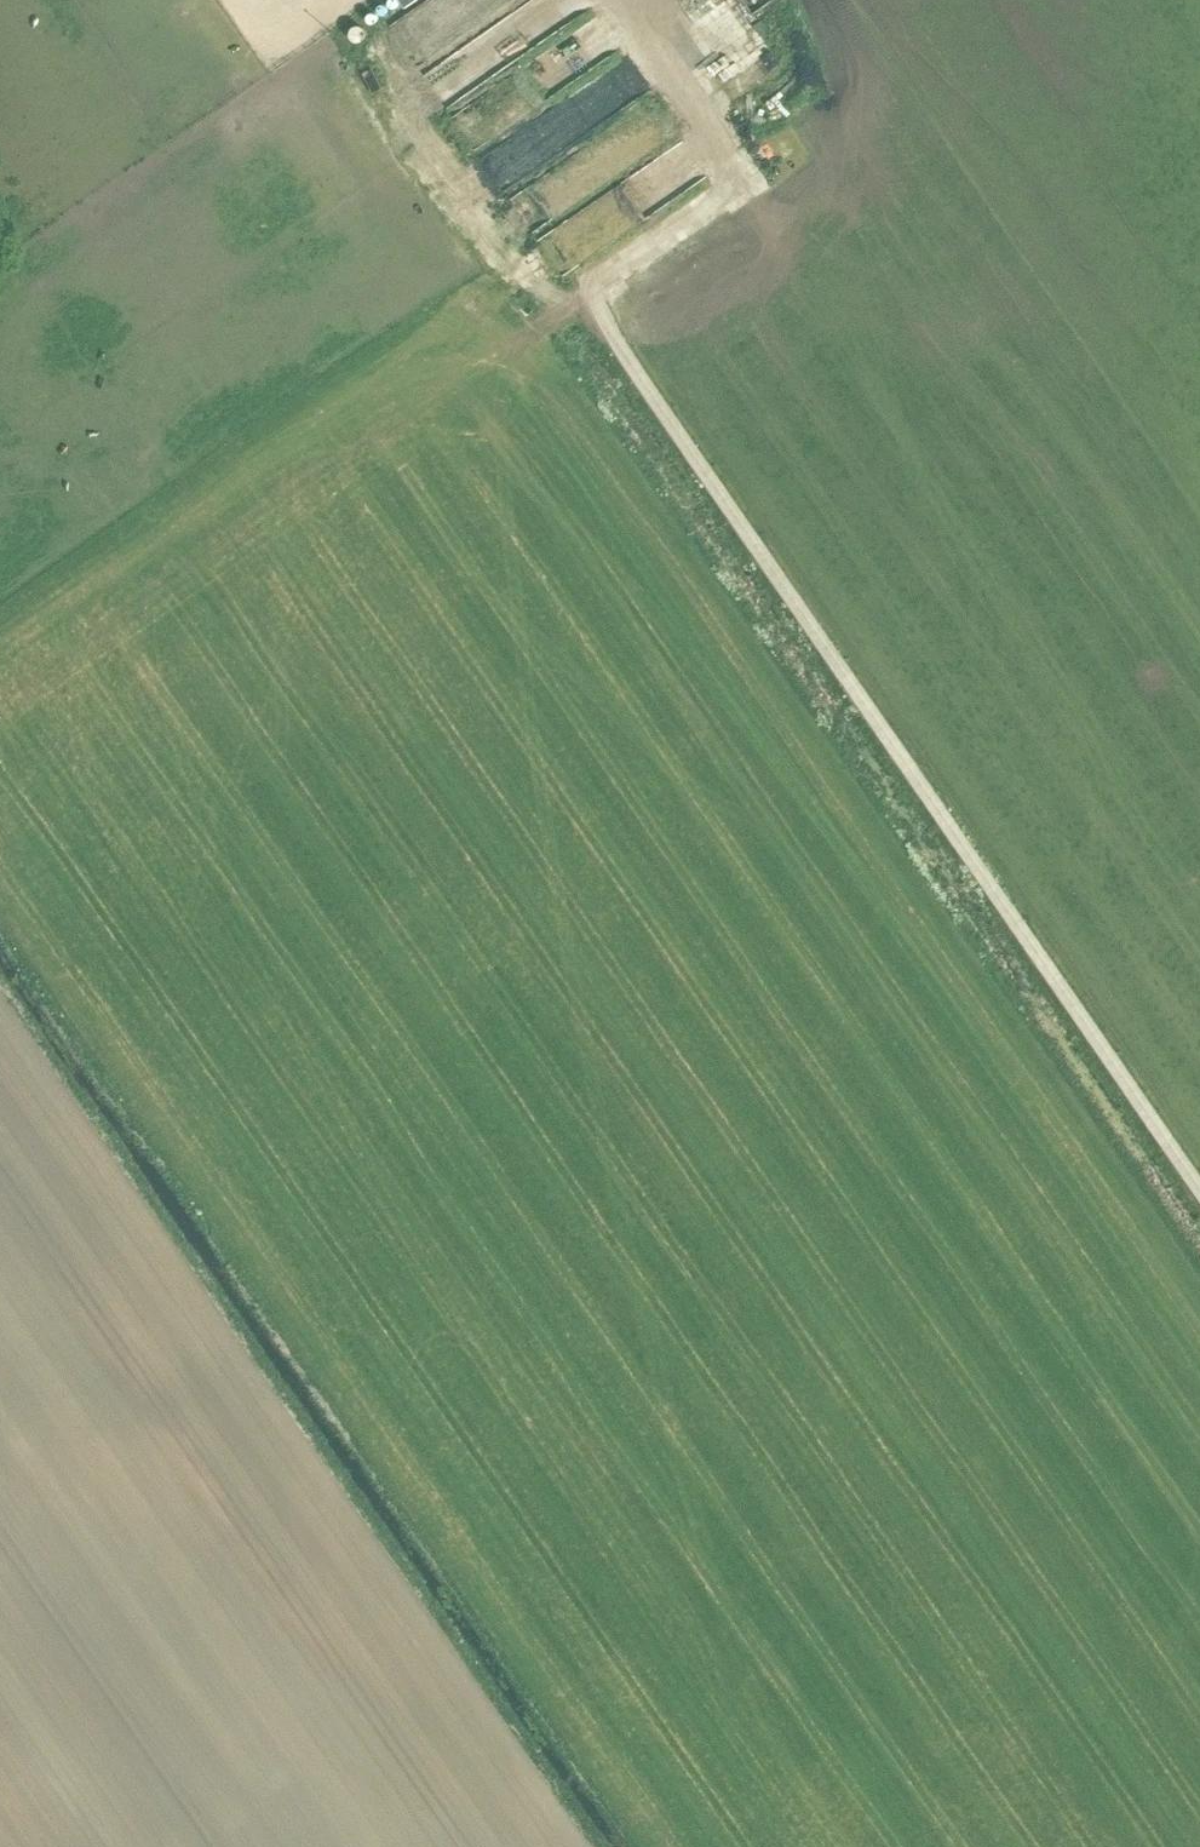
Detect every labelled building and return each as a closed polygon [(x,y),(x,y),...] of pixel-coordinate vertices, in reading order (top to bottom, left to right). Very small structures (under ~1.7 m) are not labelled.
[(409,68),(456,34),(431,0),(420,0),(380,29),(409,68)]
